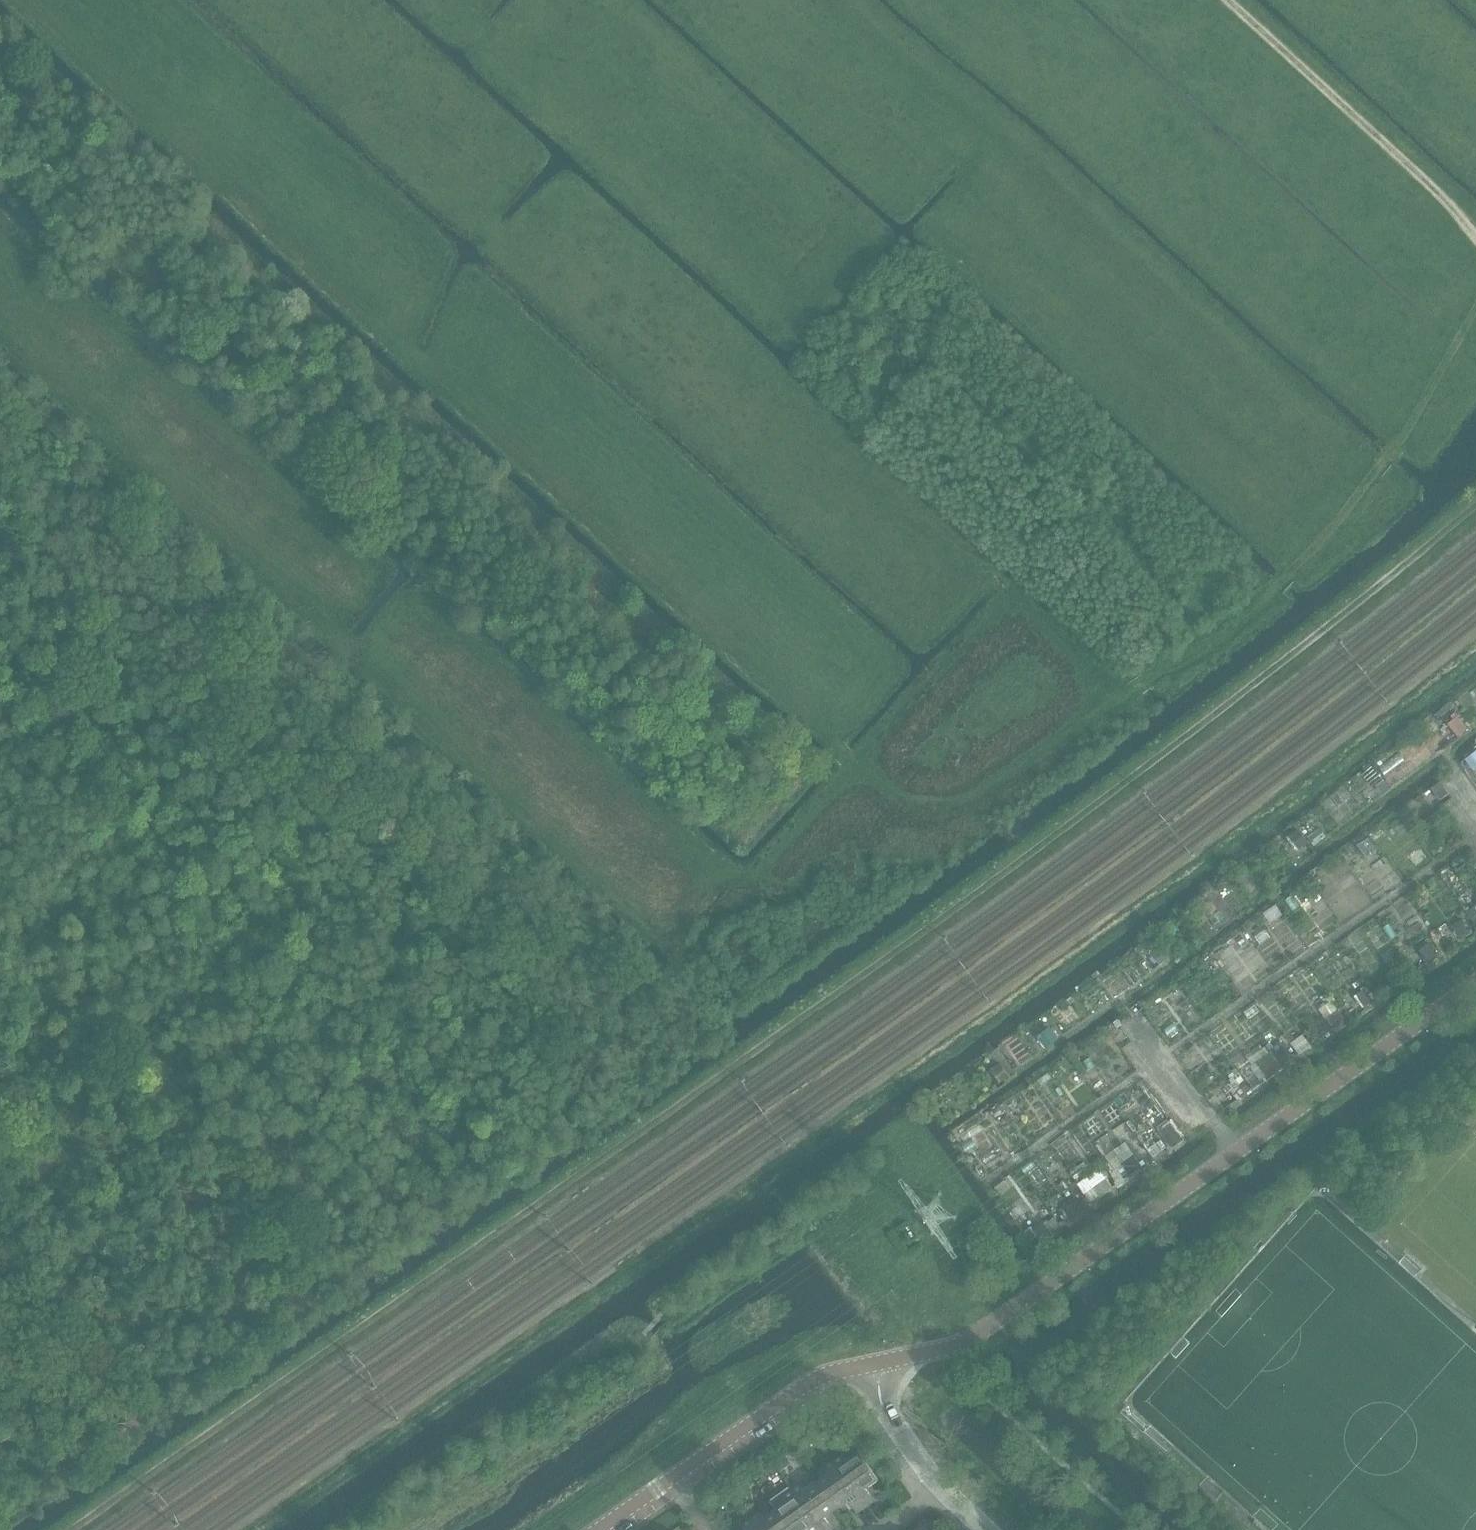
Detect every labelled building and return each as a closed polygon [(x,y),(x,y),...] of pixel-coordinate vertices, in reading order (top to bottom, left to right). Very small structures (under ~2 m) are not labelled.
[(1455,719),(1449,725),(1459,737),(1468,729),(1455,713),(1452,716),(1455,719)] [(1466,759),(1475,771),(1475,770),(1475,751),(1466,759)] [(1372,766),(1363,774),(1372,785),(1382,777),(1372,766)] [(1441,782),(1433,788),(1440,798),(1448,792),(1441,782)] [(1321,828),(1309,837),(1315,845),(1327,836),(1321,828)] [(1298,830),(1289,837),(1298,850),(1308,843),(1298,830)] [(1369,838),(1358,846),(1367,859),(1378,851),(1369,838)] [(1308,885),(1298,893),(1304,902),(1315,895),(1308,885)] [(1211,901),(1203,908),(1210,918),(1219,911),(1211,901)] [(1463,920),(1453,927),(1461,940),(1472,934),(1463,920)] [(1156,941),(1147,947),(1160,965),(1169,958),(1156,941)] [(1430,943),(1422,949),(1430,960),(1438,955),(1430,943)] [(1396,967),(1386,974),(1393,985),(1403,978),(1396,967)] [(1364,988),(1356,994),(1365,1006),(1373,1000),(1364,988)] [(1255,1005),(1245,1013),(1249,1019),(1259,1011),(1255,1005)] [(1337,1012),(1325,1021),(1331,1029),(1333,1028),(1333,1029),(1344,1021),(1337,1012)] [(1052,1029),(1040,1037),(1046,1047),(1059,1038),(1052,1029)] [(1286,1045),(1275,1052),(1283,1065),(1294,1058),(1286,1045)] [(1272,1052),(1256,1064),(1266,1078),(1283,1067),(1272,1052)] [(1001,1064),(993,1070),(1001,1082),(1009,1076),(1001,1064)] [(1263,1079),(1250,1089),(1251,1090),(1254,1093),(1267,1084),(1265,1082),(1263,1079)] [(1244,1081),(1234,1088),(1241,1097),(1251,1090),(1250,1089),(1244,1081)] [(1238,1100),(1226,1108),(1229,1112),(1239,1105),(1240,1104),(1238,1100)] [(996,1108),(992,1111),(997,1117),(1001,1115),(996,1108)] [(1226,1108),(1220,1112),(1225,1119),(1231,1115),(1229,1112),(1226,1108)] [(1168,1120),(1158,1128),(1171,1146),(1181,1138),(1168,1120)] [(1162,1140),(1148,1149),(1153,1157),(1167,1148),(1162,1140)] [(1136,1157),(1123,1166),(1126,1170),(1130,1176),(1134,1173),(1140,1168),(1143,1167),(1136,1157)] [(1126,1170),(1121,1174),(1125,1179),(1130,1176),(1126,1170)] [(1106,1178),(1094,1187),(1100,1195),(1112,1186),(1106,1178)] [(1004,1180),(994,1188),(1000,1196),(1010,1188),(1004,1180)] [(1075,1200),(1063,1208),(1070,1217),(1081,1209),(1075,1200)] [(1054,1217),(1048,1221),(1053,1228),(1059,1223),(1054,1217)] [(1047,1220),(1035,1229),(1041,1237),(1053,1228),(1048,1221),(1047,1220)] [(837,1431),(832,1425),(824,1430),(829,1437),(837,1431)] [(834,1462),(866,1507),(875,1501),(867,1489),(879,1480),(859,1452),(847,1460),(843,1455),(834,1462)] [(780,1472),(791,1464),(785,1455),(774,1463),(780,1472)] [(857,1514),(866,1507),(834,1462),(825,1468),(828,1473),(817,1481),(837,1510),(849,1502),(857,1514)] [(837,1510),(817,1481),(805,1489),(802,1484),(793,1491),(820,1529),(834,1529),(826,1518),(837,1510)] [(793,1491),(790,1486),(769,1501),(775,1510),(789,1529),(820,1529),(793,1491)] [(775,1510),(764,1518),(761,1513),(751,1520),(758,1529),(789,1529),(775,1510)] [(751,1520),(742,1526),(745,1529),(758,1529),(751,1520)]
